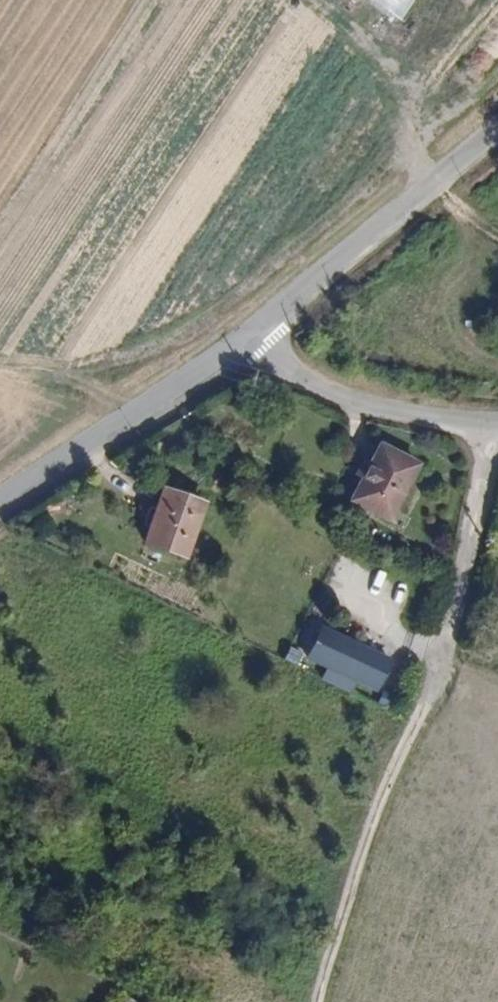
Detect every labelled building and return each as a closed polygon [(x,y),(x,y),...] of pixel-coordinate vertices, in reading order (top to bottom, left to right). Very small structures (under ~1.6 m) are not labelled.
[(400,22),(414,0),(365,0),(400,22)] [(360,479),(348,501),(387,522),(416,466),(377,445),(365,469),(358,466),(354,475),(360,479)] [(161,489),(141,545),(183,559),(202,504),(161,489)] [(356,683),(371,690),(374,691),(387,662),(318,628),(304,657),(356,683)] [(350,693),(367,701),(371,690),(356,683),(350,693)]
